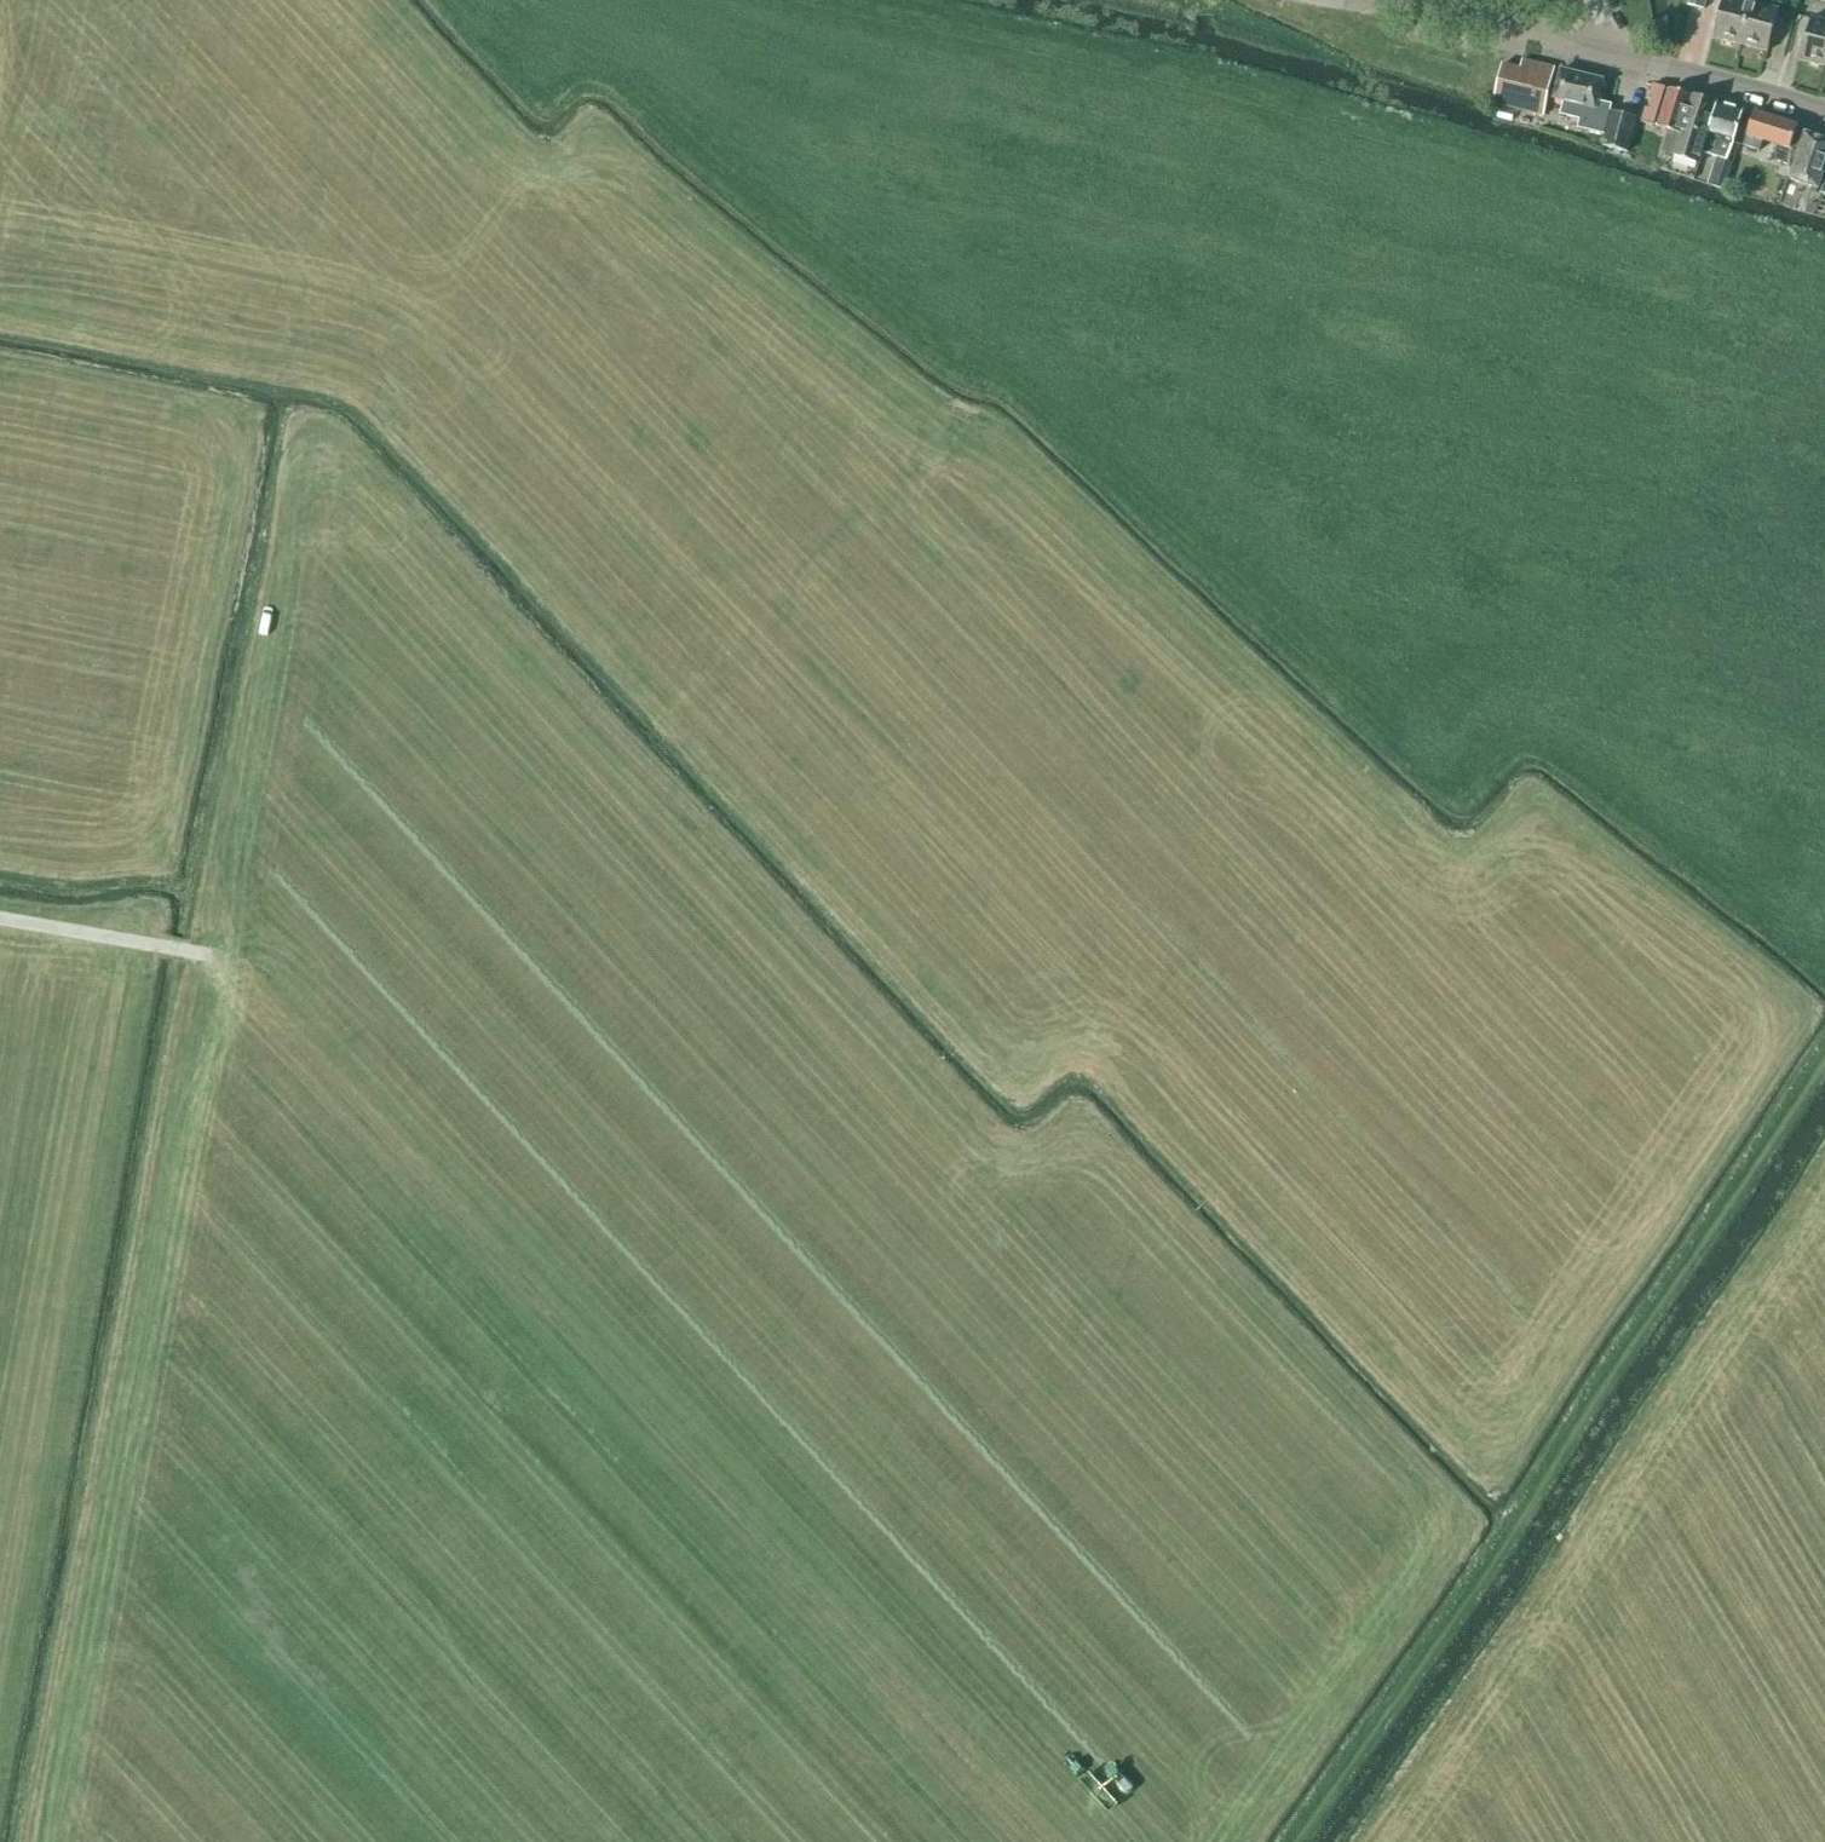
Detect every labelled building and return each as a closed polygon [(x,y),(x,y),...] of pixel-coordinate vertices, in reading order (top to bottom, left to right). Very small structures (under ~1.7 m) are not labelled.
[(1687,5),(1703,9),(1705,0),(1689,0),(1687,5)] [(1740,45),(1751,3),(1752,0),(1723,0),(1713,39),(1740,45)] [(1778,10),(1751,3),(1740,45),(1768,52),(1778,10)] [(1800,61),(1824,67),(1824,22),(1811,19),(1800,61)] [(1520,69),(1502,65),(1493,103),(1543,116),(1555,69),(1522,61),(1520,69)] [(1561,112),(1593,119),(1603,81),(1561,70),(1554,100),(1563,102),(1561,112)] [(1692,97),(1651,85),(1647,98),(1651,99),(1648,109),(1644,108),(1640,122),(1669,131),(1680,135),(1692,97)] [(1698,167),(1705,144),(1706,144),(1717,105),(1692,97),(1680,135),(1669,131),(1662,153),(1671,156),(1671,158),(1698,167)] [(1744,111),(1717,103),(1717,105),(1706,144),(1712,146),(1709,154),(1718,156),(1714,168),(1722,170),(1730,144),(1734,145),(1744,111)] [(1603,146),(1627,153),(1636,119),(1612,112),(1603,146)] [(1744,145),(1758,150),(1761,141),(1777,146),(1772,161),(1790,167),(1793,159),(1795,160),(1804,134),(1796,131),(1797,128),(1754,114),(1744,145)] [(1817,190),(1824,169),(1824,141),(1805,134),(1788,180),(1786,179),(1776,204),(1793,210),(1803,185),(1817,190)] [(1809,203),(1805,214),(1813,214),(1817,203),(1809,203)]
